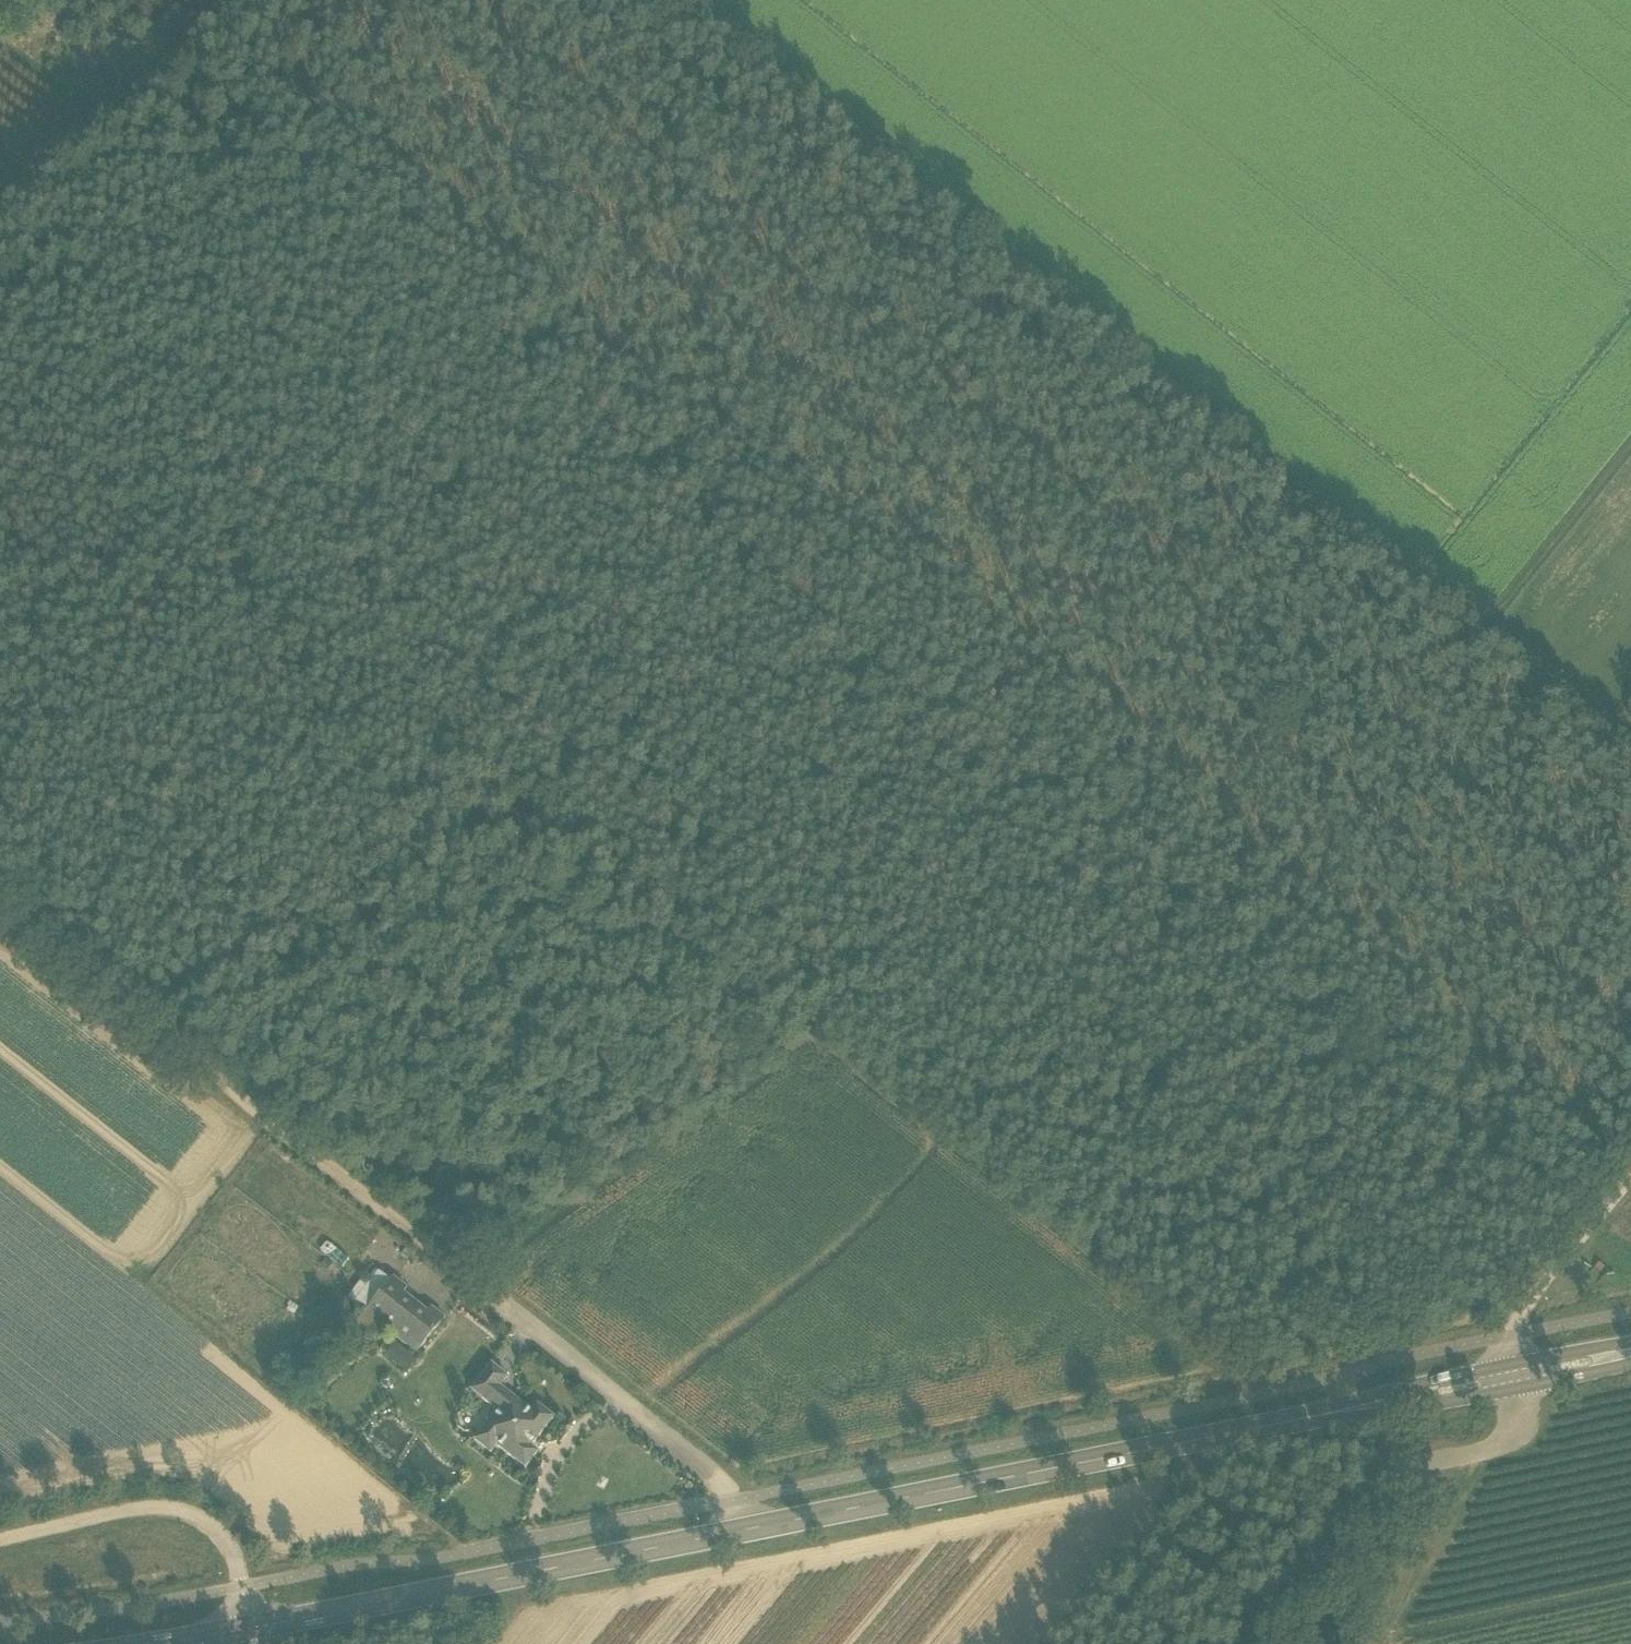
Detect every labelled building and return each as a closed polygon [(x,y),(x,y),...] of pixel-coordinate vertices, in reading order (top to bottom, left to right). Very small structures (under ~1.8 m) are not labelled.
[(417,1353),(444,1318),(430,1308),(426,1313),(402,1294),(406,1289),(391,1277),(365,1312),(417,1353)] [(394,1342),(384,1355),(406,1373),(416,1359),(394,1342)] [(496,1445),(525,1468),(537,1452),(528,1445),(532,1439),(535,1441),(553,1418),(537,1405),(531,1412),(499,1387),(507,1377),(491,1364),(470,1390),(496,1411),(474,1440),(490,1453),(496,1445)] [(382,1387),(387,1389),(392,1387),(394,1382),(392,1377),(387,1375),(382,1377),(380,1382),(382,1387)]
